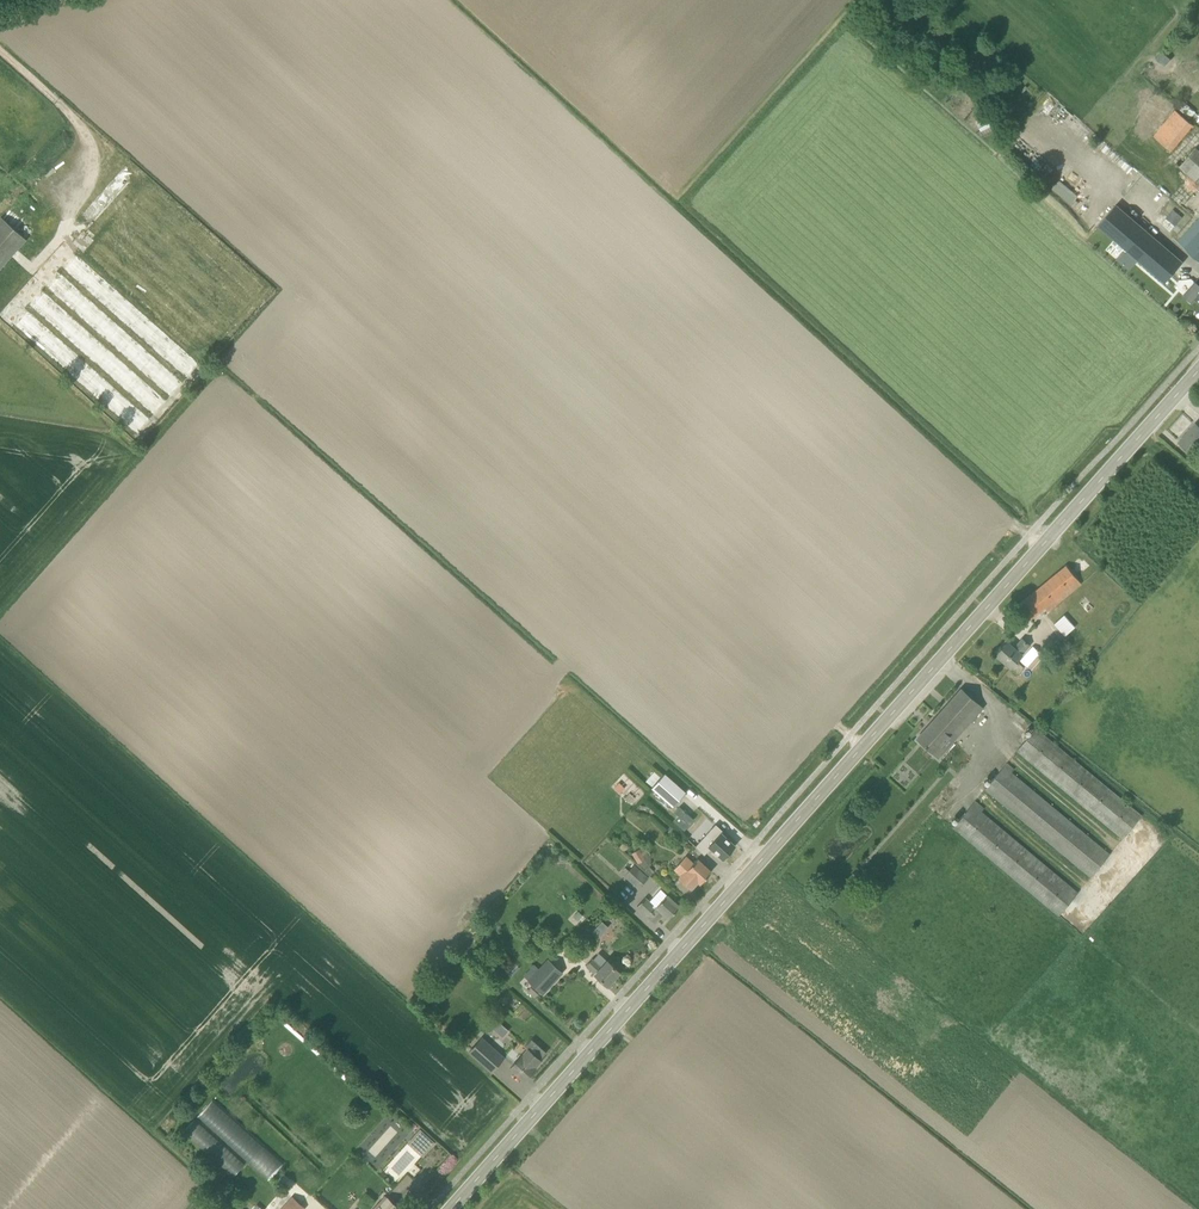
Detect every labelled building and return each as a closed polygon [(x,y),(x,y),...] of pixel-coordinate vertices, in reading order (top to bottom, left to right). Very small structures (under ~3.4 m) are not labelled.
[(1154,137),(1173,152),(1195,126),(1176,110),(1154,137)] [(1197,148),(1180,167),(1198,184),(1198,150),(1197,148)] [(92,200),(103,210),(135,174),(124,165),(92,200)] [(1058,180),(1052,189),(1071,203),(1078,193),(1058,180)] [(1100,224),(1166,281),(1182,261),(1156,239),(1156,240),(1116,206),(1100,224)] [(1167,216),(1175,224),(1181,216),(1173,209),(1167,216)] [(2,217),(0,219),(0,270),(27,239),(2,217)] [(1187,233),(1179,242),(1198,259),(1198,219),(1187,233)] [(1128,251),(1121,259),(1157,290),(1164,282),(1128,251)] [(75,254),(12,327),(136,433),(183,379),(184,379),(200,360),(75,254)] [(1183,295),(1192,303),(1196,298),(1198,300),(1198,278),(1183,295)] [(1196,423),(1180,442),(1193,454),(1198,448),(1198,426),(1196,423)] [(1082,584),(1078,580),(1066,565),(1018,605),(1030,619),(1039,612),(1045,607),(1048,612),(1070,594),(1082,584)] [(1064,637),(1075,627),(1064,615),(1053,625),(1064,637)] [(1021,655),(1029,646),(1022,639),(1013,647),(1007,642),(996,655),(1018,675),(1024,668),(1017,661),(1022,656),(1021,655)] [(938,757),(982,707),(961,689),(917,739),(938,757)] [(1142,815),(1035,728),(1016,751),(1123,838),(1142,815)] [(1012,772),(1015,769),(1007,762),(985,788),(1091,878),(1111,854),(1012,772)] [(684,794),(686,792),(665,773),(652,788),(673,806),(684,794)] [(620,793),(625,788),(619,782),(614,788),(620,793)] [(630,802),(635,798),(630,793),(625,797),(630,802)] [(975,801),(953,827),(1058,915),(1078,892),(982,812),(985,809),(975,801)] [(685,834),(694,824),(680,811),(675,816),(679,820),(674,825),(685,834)] [(722,832),(714,825),(695,846),(704,855),(711,847),(724,859),(735,846),(721,833),(722,832)] [(673,838),(678,831),(673,826),(667,833),(673,838)] [(639,849),(632,853),(638,863),(645,859),(639,849)] [(686,857),(680,864),(675,869),(682,876),(680,878),(691,888),(698,881),(701,883),(712,871),(698,859),(693,863),(686,857)] [(624,876),(638,889),(649,877),(635,864),(629,870),(626,867),(621,871),(625,875),(624,876)] [(850,891),(858,883),(851,877),(844,885),(850,891)] [(655,922),(664,914),(669,918),(680,906),(667,894),(654,908),(652,907),(654,905),(646,897),(637,905),(655,922)] [(599,937),(607,925),(600,920),(591,932),(599,937)] [(595,975),(608,985),(620,972),(600,953),(587,967),(595,974),(595,975)] [(538,968),(528,980),(543,994),(562,972),(547,959),(538,968)] [(496,1031),(502,1024),(496,1019),(490,1026),(496,1031)] [(265,1020),(259,1027),(265,1032),(271,1024),(265,1020)] [(504,1058),(482,1038),(469,1052),(491,1072),(504,1058)] [(547,1052),(535,1042),(533,1040),(526,1047),(528,1049),(511,1068),(525,1080),(536,1068),(535,1068),(542,1061),(540,1059),(547,1052)] [(213,1099),(183,1132),(233,1177),(247,1162),(268,1181),(284,1164),(213,1099)] [(419,1141),(413,1148),(423,1157),(436,1143),(420,1129),(414,1136),(419,1141)] [(387,1197),(376,1208),(400,1208),(387,1197)] [(295,1199),(286,1208),(299,1208),(302,1206),(295,1199)]
